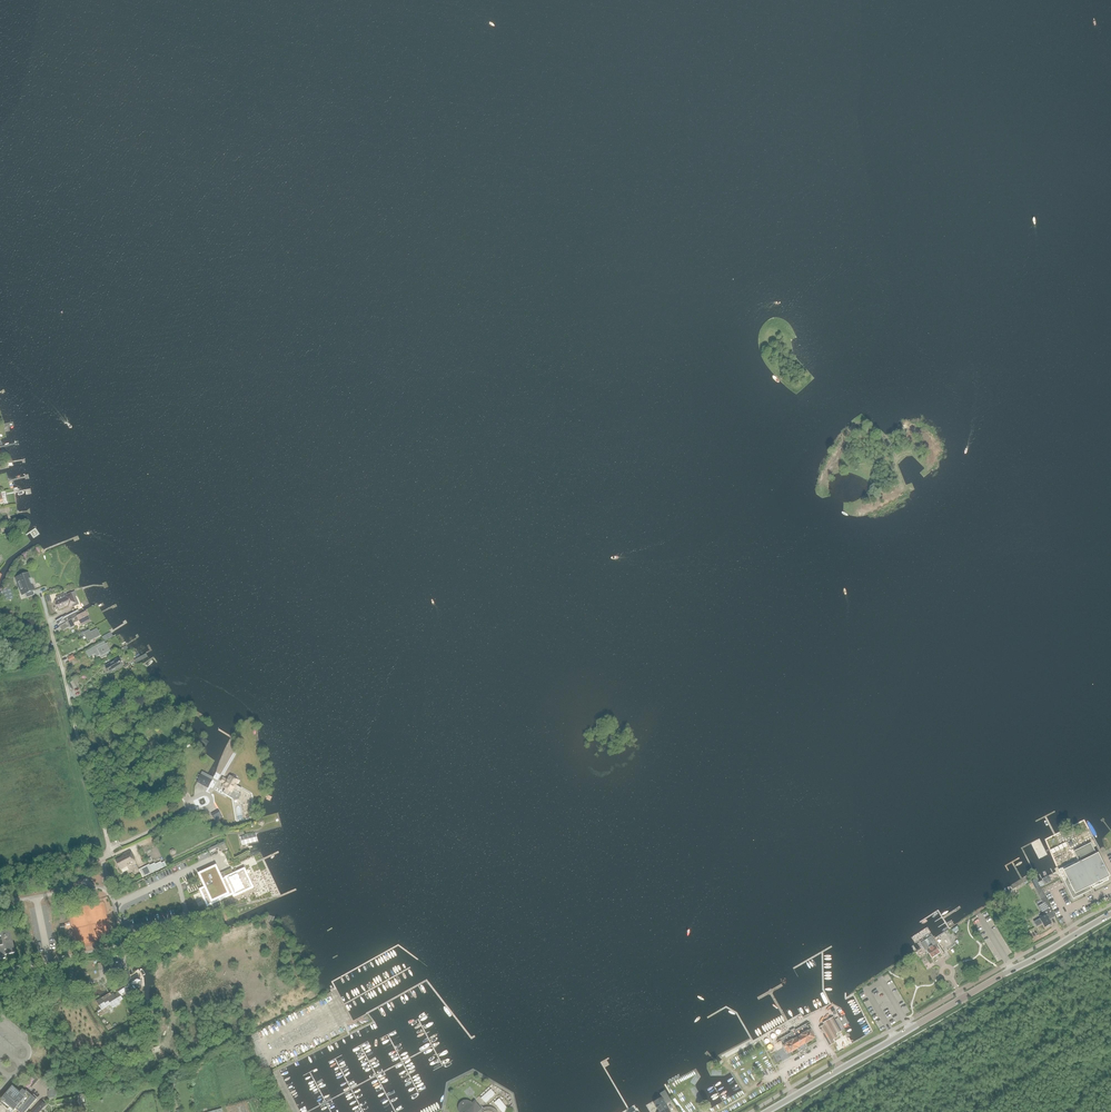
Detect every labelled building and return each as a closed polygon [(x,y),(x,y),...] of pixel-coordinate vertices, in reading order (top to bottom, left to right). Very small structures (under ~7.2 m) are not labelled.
[(23,595),(25,594),(26,598),(34,595),(33,591),(34,590),(32,585),(31,585),(29,578),(27,573),(16,578),(23,595)] [(2,596),(3,602),(13,599),(10,589),(2,591),(4,595),(2,596)] [(75,597),(77,596),(75,592),(65,596),(64,594),(56,597),(57,600),(55,601),(59,610),(68,606),(68,607),(72,605),(73,607),(79,605),(75,597)] [(86,617),(88,616),(86,612),(81,615),(78,609),(67,616),(66,615),(56,621),(59,627),(60,627),(63,631),(70,627),(70,628),(75,626),(73,623),(79,620),(82,626),(89,622),(86,617)] [(84,633),(79,635),(80,638),(85,635),(88,641),(97,637),(94,631),(91,633),(89,630),(84,633)] [(95,654),(97,657),(100,656),(102,659),(109,655),(108,653),(110,652),(104,642),(92,648),(86,652),(89,658),(95,654)] [(76,658),(69,663),(71,667),(78,663),(76,658)] [(119,659),(106,667),(110,673),(123,665),(119,659)] [(70,682),(74,689),(80,686),(76,679),(70,682)] [(209,741),(201,735),(197,740),(206,746),(209,741)] [(149,743),(145,745),(150,755),(154,752),(149,743)] [(212,780),(201,774),(197,782),(208,788),(212,780)] [(227,780),(223,778),(221,781),(224,784),(222,787),(225,789),(223,793),(234,799),(237,792),(239,793),(242,789),(236,785),(238,781),(236,780),(237,779),(237,778),(234,776),(232,776),(232,777),(230,776),(227,780)] [(218,810),(211,814),(215,821),(222,817),(218,810)] [(213,824),(210,819),(206,821),(212,832),(217,829),(214,823),(213,824)] [(256,834),(240,837),(242,846),(258,842),(256,834)] [(221,851),(227,848),(224,841),(218,843),(221,851)] [(1083,892),(1093,886),(1094,889),(1110,880),(1091,845),(1075,853),(1081,865),(1066,873),(1070,881),(1068,883),(1070,886),(1068,887),(1075,900),(1079,898),(1085,894),(1083,892)] [(123,855),(124,856),(121,857),(122,858),(116,861),(121,870),(129,865),(130,866),(136,863),(130,852),(123,855)] [(149,864),(139,869),(143,878),(163,867),(160,862),(155,864),(154,863),(150,866),(149,864)] [(215,867),(200,874),(206,888),(201,890),(208,905),(233,893),(235,895),(252,887),(244,870),(234,875),(231,868),(219,874),(215,867)] [(1045,894),(1040,886),(1040,887),(1035,889),(1040,897),(1045,894)] [(1040,919),(1039,919),(1034,922),(1037,927),(1043,924),(1045,928),(1052,924),(1050,920),(1056,917),(1046,897),(1041,900),(1043,903),(1038,906),(1043,914),(1042,915),(1043,917),(1040,919)] [(5,959),(4,955),(14,953),(10,931),(0,933),(0,960),(5,959)] [(932,958),(940,953),(935,945),(937,944),(932,936),(921,943),(926,951),(927,950),(932,958)] [(127,982),(116,988),(119,992),(120,995),(121,995),(122,994),(123,997),(127,995),(125,992),(130,989),(129,987),(141,980),(137,974),(130,979),(129,971),(125,971),(127,982)] [(110,992),(96,1001),(102,1010),(110,1004),(113,1008),(120,1004),(119,1002),(123,999),(121,995),(120,995),(119,992),(115,995),(114,993),(111,994),(110,992)] [(833,1017),(828,1020),(836,1034),(841,1031),(833,1017)] [(823,1023),(824,1025),(833,1040),(838,1037),(836,1034),(828,1020),(823,1023)] [(791,1033),(776,1041),(777,1043),(780,1041),(783,1046),(787,1054),(790,1052),(790,1053),(797,1049),(799,1052),(800,1053),(808,1049),(807,1047),(805,1044),(812,1040),(815,1038),(807,1025),(810,1024),(809,1022),(795,1030),(793,1027),(789,1030),(791,1033)] [(834,1043),(833,1040),(824,1025),(819,1028),(829,1046),(834,1043)] [(37,1078),(29,1086),(31,1088),(32,1087),(37,1082),(39,1079),(37,1078)] [(28,1091),(27,1093),(23,1090),(21,1093),(13,1086),(0,1101),(0,1103),(8,1110),(11,1107),(14,1110),(16,1109),(19,1111),(26,1111),(37,1099),(28,1091)] [(55,1097),(57,1091),(52,1087),(48,1091),(48,1098),(55,1097)] [(167,1099),(162,1100),(165,1111),(170,1111),(167,1099)] [(459,1111),(492,1111),(491,1111),(489,1111),(486,1111),(484,1111),(476,1102),(475,1100),(472,1103),(470,1101),(467,1100),(464,1100),(462,1101),(459,1103),(458,1106),(458,1108),(458,1111),(459,1111)] [(655,1105),(659,1111),(670,1111),(663,1100),(655,1105)] [(45,1104),(41,1101),(31,1111),(39,1111),(45,1104)]
